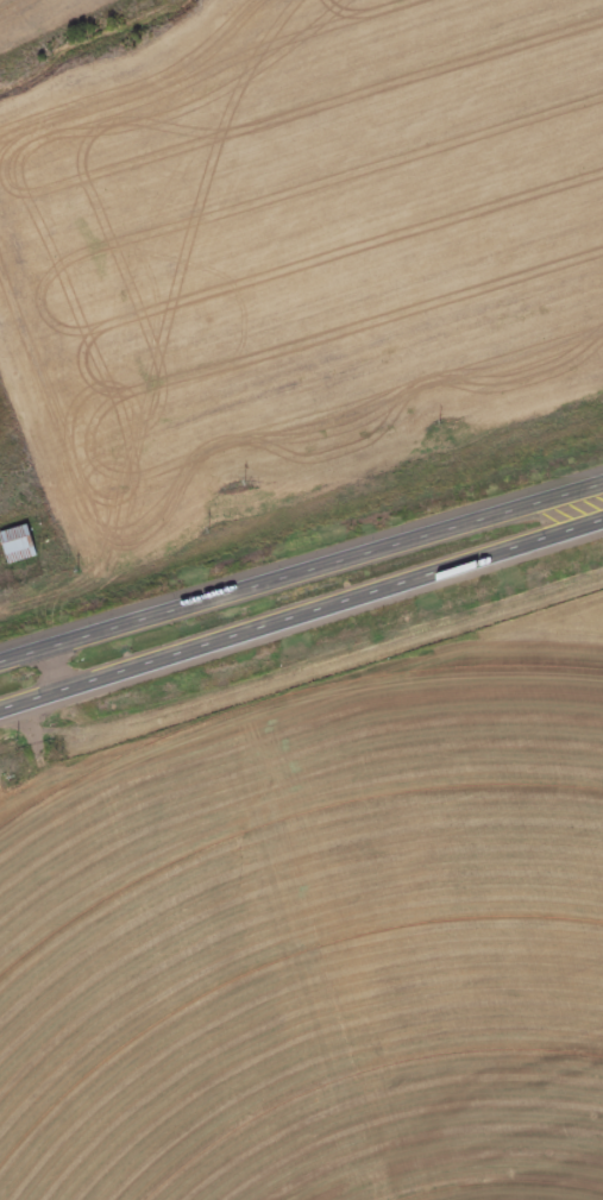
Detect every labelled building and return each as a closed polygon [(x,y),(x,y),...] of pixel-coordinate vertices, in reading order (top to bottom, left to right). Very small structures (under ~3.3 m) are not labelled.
[(43,558),(34,527),(5,535),(14,566),(43,558)]
